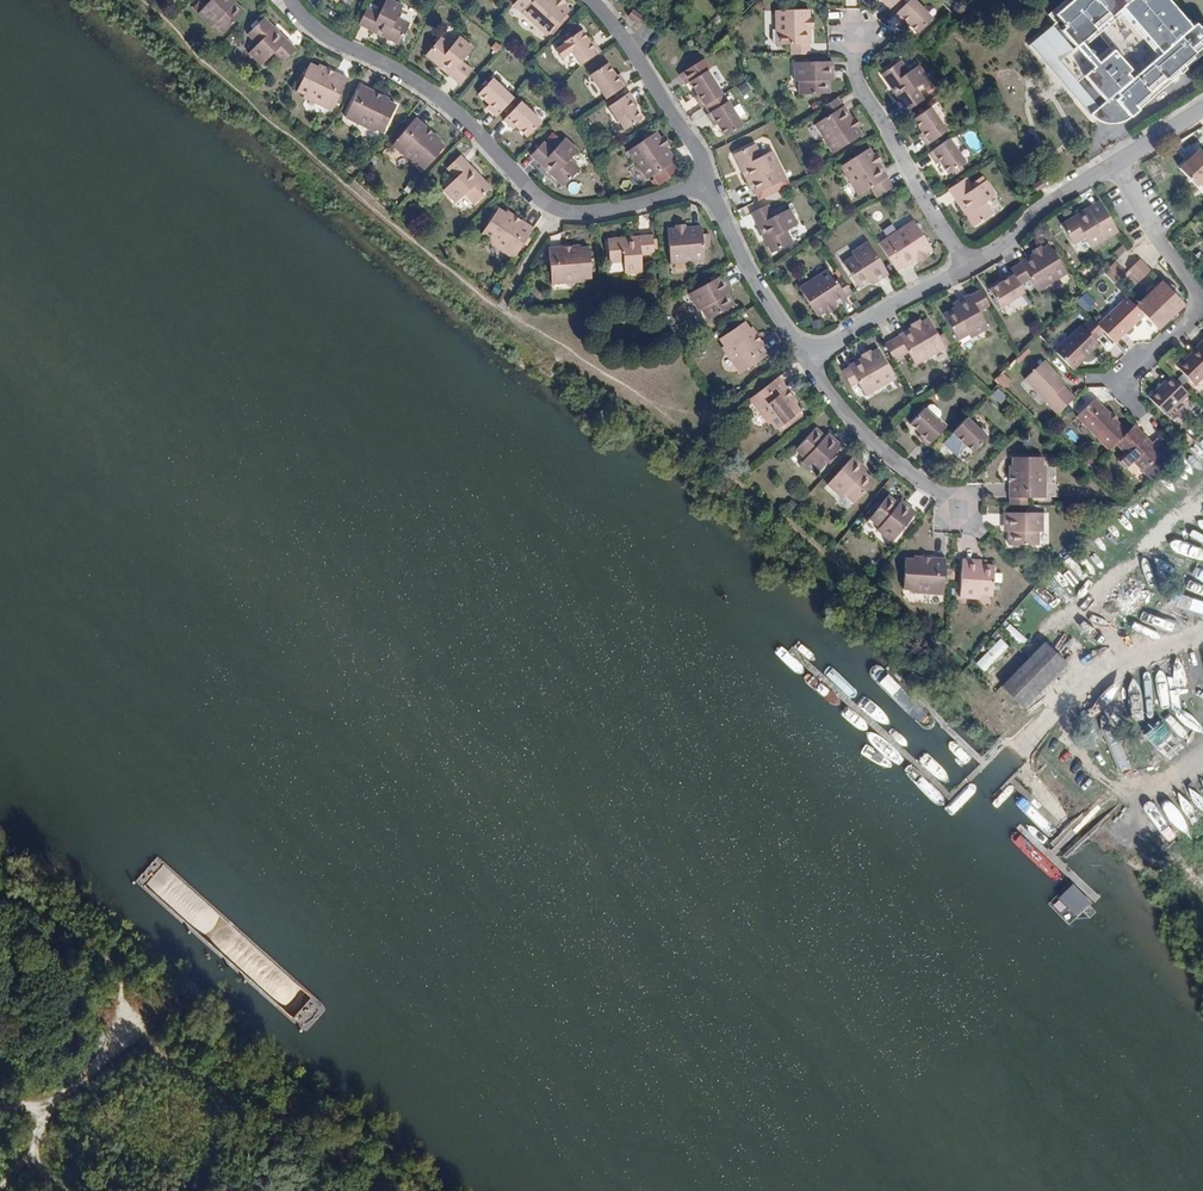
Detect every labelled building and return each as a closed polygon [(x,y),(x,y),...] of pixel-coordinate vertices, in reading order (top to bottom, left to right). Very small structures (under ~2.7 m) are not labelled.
[(234,3),(231,0),(212,0),(198,14),(211,27),(213,25),(222,33),(243,12),(234,3)] [(401,42),(410,23),(396,16),(401,6),(389,0),(383,0),(377,13),(367,8),(358,25),(380,36),(382,33),(401,42)] [(564,6),(562,5),(561,7),(555,2),(557,0),(518,0),(512,6),(546,36),(549,33),(554,27),(557,30),(561,25),(558,22),(566,14),(569,11),(564,6)] [(897,17),(901,14),(904,17),(914,28),(927,16),(910,0),(904,0),(892,12),(897,17)] [(1200,37),(1202,35),(1202,17),(1200,20),(1196,16),(1189,23),(1168,0),(1068,0),(1055,12),(1059,16),(1055,19),(1030,43),(1093,110),(1108,96),(1117,95),(1130,109),(1138,103),(1202,43),(1202,40),(1200,37)] [(1048,12),(1055,19),(1059,16),(1055,12),(1068,0),(1061,0),(1048,12)] [(773,9),(774,45),(789,44),(790,54),(808,53),(807,26),(805,26),(804,17),(807,17),(807,15),(806,7),(773,9)] [(629,10),(624,16),(632,23),(637,17),(629,10)] [(569,17),(566,14),(558,22),(561,25),(569,17)] [(263,19),(277,33),(279,31),(265,17),(263,19)] [(296,48),(279,31),(277,33),(263,19),(248,34),(257,43),(248,52),(261,66),(274,53),(283,61),(296,48)] [(552,35),(557,30),(554,27),(549,33),(552,35)] [(600,53),(595,45),(592,47),(590,43),(582,31),(580,32),(574,36),(565,43),(580,66),(600,53)] [(399,45),(401,42),(382,33),(380,36),(399,45)] [(427,53),(442,66),(440,68),(459,84),(472,71),(462,62),(475,48),(460,35),(451,45),(442,37),(427,53)] [(1142,107),(1143,108),(1202,52),(1202,43),(1138,103),(1142,107)] [(426,55),(440,68),(442,66),(427,53),(426,55)] [(693,93),(695,98),(693,100),(697,108),(702,105),(718,94),(719,94),(704,69),(707,67),(701,58),(677,73),(683,83),(686,81),(693,93)] [(906,70),(898,59),(880,72),(891,87),(889,89),(904,109),(918,99),(911,89),(926,78),(915,63),(906,70)] [(825,79),(825,75),(830,74),(829,60),(792,62),(792,81),(796,81),(797,93),(826,92),(825,79)] [(626,84),(621,77),(618,79),(615,75),(607,63),(590,75),(605,98),(626,84)] [(323,73),(324,71),(319,69),(310,64),(302,81),(296,92),(303,96),(318,103),(317,106),(330,112),(346,79),(333,73),(332,77),(323,73)] [(323,73),(332,77),(333,73),(320,66),(319,69),(324,71),(323,73)] [(889,89),(891,87),(880,72),(878,74),(889,89)] [(490,111),(496,116),(514,97),(493,79),(478,96),(489,105),(492,109),(490,111)] [(291,90),(296,92),(302,81),(299,80),(296,86),(294,85),(291,90)] [(745,97),(753,92),(747,82),(739,87),(745,97)] [(362,85),(346,117),(361,125),(363,122),(384,133),(398,105),(390,101),(375,95),(376,92),(362,85)] [(633,106),(630,101),(634,99),(628,91),(608,105),(624,128),(641,116),(633,106)] [(375,95),(390,101),(391,99),(376,92),(375,95)] [(702,105),(706,112),(702,115),(707,122),(710,120),(713,124),(721,136),(739,124),(724,101),(723,101),(718,94),(702,105)] [(834,94),(817,106),(824,115),(840,103),(834,94)] [(1139,111),(1142,107),(1138,103),(1130,109),(1117,95),(1108,96),(1093,110),(1100,118),(1109,122),(1118,123),(1126,121),(1130,120),(1134,116),(1139,111)] [(303,96),(302,98),(317,106),(318,103),(303,96)] [(527,137),(542,121),(521,102),(504,121),(511,127),(513,124),(517,128),(527,137)] [(846,111),(845,110),(840,103),(824,115),(813,122),(832,151),(860,133),(850,119),(850,117),(847,119),(843,113),(846,111)] [(946,129),(928,106),(922,110),(917,113),(910,118),(918,130),(922,135),(919,137),(924,144),(946,129)] [(848,107),(845,110),(846,111),(843,113),(847,119),(850,117),(850,119),(854,117),(848,107)] [(417,118),(393,145),(404,156),(406,154),(425,171),(446,147),(439,140),(434,136),(433,137),(424,130),(427,127),(417,118)] [(434,136),(439,140),(440,139),(427,127),(424,130),(433,137),(434,136)] [(654,133),(626,151),(647,181),(652,177),(672,164),(675,162),(666,149),(665,147),(661,149),(656,141),(659,139),(658,138),(654,133)] [(665,147),(666,149),(669,147),(661,135),(658,138),(659,139),(656,141),(661,149),(665,147)] [(934,156),(937,161),(945,173),(951,169),(953,172),(961,167),(958,163),(963,160),(945,136),(925,152),(930,159),(934,156)] [(531,155),(548,172),(551,169),(566,184),(581,168),(570,158),(578,149),(564,137),(553,149),(544,141),(531,155)] [(733,152),(741,170),(739,171),(750,193),(783,177),(769,149),(760,153),(753,141),(733,152)] [(866,147),(837,165),(856,195),(868,186),(884,176),(885,175),(876,163),(875,161),(872,162),(868,156),(871,155),(870,152),(866,147)] [(1194,185),(1202,177),(1202,152),(1199,148),(1178,167),(1194,185)] [(875,161),(876,163),(879,160),(873,150),(870,152),(871,155),(868,156),(872,162),(875,161)] [(730,153),(739,171),(741,170),(733,152),(730,153)] [(490,189),(476,175),(478,173),(462,156),(448,169),(456,177),(442,191),(456,204),(465,195),(474,204),(490,189)] [(672,164),(652,177),(659,187),(679,173),(672,164)] [(566,184),(551,169),(548,172),(564,186),(566,184)] [(492,187),(478,173),(476,175),(490,189),(492,187)] [(884,176),(868,186),(875,196),(890,186),(884,176)] [(963,207),(973,223),(991,211),(983,200),(993,193),(982,176),(967,187),(960,177),(945,187),(960,209),(963,207)] [(1034,186),(1037,192),(1046,187),(1045,186),(1049,183),(1048,181),(1043,184),(1042,181),(1034,186)] [(1076,216),(1061,226),(1071,243),(1082,236),(1089,246),(1116,229),(1097,199),(1074,213),(1076,216)] [(760,231),(762,230),(772,248),(790,239),(784,227),(796,222),(787,204),(770,212),(765,202),(749,210),(760,231)] [(971,225),(973,223),(963,207),(960,209),(971,225)] [(531,229),(520,222),(518,225),(511,220),(512,219),(507,215),(499,210),(482,236),(501,249),(500,250),(511,259),(517,250),(520,252),(524,246),(521,244),(526,237),(531,229)] [(508,213),(507,215),(512,219),(511,220),(518,225),(520,222),(508,213)] [(1059,223),(1061,226),(1076,216),(1074,213),(1059,223)] [(899,266),(914,256),(915,255),(914,253),(919,250),(920,252),(922,250),(922,251),(929,246),(910,219),(881,238),(890,250),(899,265),(899,266)] [(677,228),(674,228),(666,229),(668,261),(702,258),(702,247),(701,243),(706,243),(706,232),(701,232),(700,226),(684,227),(684,230),(677,230),(677,228)] [(769,249),(772,248),(762,230),(760,231),(769,249)] [(627,234),(627,236),(607,238),(608,260),(623,259),(623,272),(642,270),(641,252),(653,251),(652,246),(651,236),(651,232),(627,234)] [(868,277),(872,274),(876,280),(886,273),(864,240),(850,250),(852,253),(841,261),(857,284),(868,277)] [(1039,248),(1037,248),(1038,250),(1032,254),(1031,252),(1030,253),(1018,260),(1019,262),(1028,276),(1036,289),(1066,271),(1047,242),(1039,248)] [(1038,250),(1037,248),(1039,248),(1037,244),(1028,249),(1030,253),(1031,252),(1032,254),(1038,250)] [(547,248),(550,284),(568,283),(567,280),(592,278),(589,246),(580,247),(572,248),(573,250),(563,251),(563,246),(547,248)] [(899,265),(890,250),(883,254),(893,269),(899,265)] [(919,250),(914,253),(915,255),(914,256),(916,260),(925,254),(922,251),(922,250),(920,252),(919,250)] [(1195,257),(1202,266),(1202,254),(1201,252),(1195,257)] [(1140,281),(1151,270),(1139,259),(1128,270),(1140,281)] [(1102,273),(1113,284),(1125,273),(1114,261),(1102,273)] [(1008,268),(1017,283),(1028,276),(1019,262),(1008,268)] [(829,304),(830,303),(843,295),(843,294),(849,290),(839,275),(832,279),(825,266),(795,286),(813,314),(820,309),(822,308),(821,306),(828,302),(829,304)] [(1000,273),(1003,277),(998,279),(985,287),(996,306),(1022,290),(1017,283),(1008,268),(1000,273)] [(727,291),(725,287),(729,285),(723,273),(689,291),(697,308),(702,306),(707,317),(733,302),(727,291)] [(1158,331),(1184,305),(1177,299),(1168,289),(1162,283),(1137,308),(1145,317),(1158,331)] [(1168,289),(1177,299),(1180,295),(1171,286),(1168,289)] [(974,290),(984,306),(987,304),(978,288),(974,290)] [(977,310),(984,306),(974,290),(956,301),(957,305),(954,307),(943,314),(957,338),(968,333),(971,337),(987,327),(977,310)] [(1088,293),(1077,301),(1085,312),(1096,304),(1088,293)] [(1137,308),(1128,299),(1099,327),(1103,332),(1117,345),(1145,317),(1137,308)] [(823,312),(832,305),(830,303),(829,304),(828,302),(821,306),(822,308),(820,309),(823,312)] [(910,324),(908,326),(896,333),(897,335),(884,342),(894,357),(906,349),(913,361),(941,343),(941,342),(934,331),(924,315),(917,320),(916,321),(917,323),(911,327),(910,324)] [(916,321),(917,320),(915,318),(906,323),(908,326),(910,324),(911,327),(917,323),(916,321)] [(1099,327),(1091,319),(1082,328),(1081,327),(1055,352),(1072,370),(1099,345),(1094,341),(1103,332),(1099,327)] [(751,335),(752,334),(747,327),(742,320),(717,337),(731,358),(729,359),(737,372),(767,351),(758,339),(755,342),(751,335)] [(755,342),(758,339),(749,326),(747,327),(752,334),(751,335),(755,342)] [(934,331),(941,342),(947,338),(941,328),(934,331)] [(860,356),(858,358),(846,365),(847,366),(839,371),(848,387),(856,382),(863,393),(892,374),(875,347),(868,351),(866,352),(868,354),(861,358),(860,356)] [(856,354),(858,358),(860,356),(861,358),(868,354),(866,352),(868,351),(866,348),(856,354)] [(1198,348),(1178,368),(1196,387),(1202,380),(1202,353),(1198,348)] [(1060,414),(1075,399),(1060,385),(1052,377),(1055,374),(1041,362),(1024,379),(1060,414)] [(1004,372),(998,378),(1007,387),(1013,380),(1004,372)] [(1052,377),(1060,385),(1063,382),(1055,374),(1052,377)] [(774,428),(798,408),(789,397),(788,395),(786,396),(781,389),(784,387),(775,376),(747,398),(757,409),(758,408),(774,428)] [(1150,398),(1167,414),(1188,393),(1172,376),(1150,398)] [(789,397),(791,395),(784,387),(781,389),(786,396),(788,395),(789,397)] [(1116,444),(1128,432),(1117,420),(1112,416),(1097,400),(1079,418),(1110,450),(1116,444)] [(917,431),(921,435),(919,438),(926,444),(943,425),(921,406),(907,422),(917,431)] [(955,437),(959,440),(969,450),(984,434),(963,416),(946,434),(953,439),(955,437)] [(1128,432),(1116,444),(1126,454),(1119,462),(1127,470),(1135,462),(1144,471),(1163,452),(1158,448),(1166,439),(1161,434),(1153,442),(1136,425),(1128,432)] [(831,435),(827,438),(824,435),(815,427),(794,448),(803,456),(800,459),(815,472),(841,444),(831,435)] [(1006,481),(1006,495),(1022,495),(1042,496),(1043,480),(1038,479),(1040,455),(1009,454),(1009,463),(1008,471),(1011,471),(1011,482),(1006,481)] [(871,478),(860,468),(857,465),(859,462),(851,455),(825,481),(839,495),(842,492),(851,500),(871,478)] [(912,512),(902,503),(900,506),(895,502),(888,496),(867,519),(876,527),(874,529),(888,541),(912,512)] [(1000,523),(1005,523),(1005,528),(1005,541),(1035,542),(1036,529),(1039,529),(1039,511),(1001,510),(1000,523)] [(1072,556),(1065,562),(1084,582),(1090,576),(1072,556)] [(902,557),(900,588),(926,588),(926,592),(939,592),(941,557),(931,557),(931,560),(921,560),(921,558),(914,557),(902,557)] [(960,557),(957,594),(976,596),(977,592),(988,593),(990,564),(977,563),(973,563),(973,558),(960,557)] [(1197,612),(1200,601),(1174,594),(1171,605),(1197,612)] [(1168,607),(1165,614),(1184,623),(1187,616),(1168,607)] [(1144,615),(1141,623),(1164,630),(1166,622),(1144,615)] [(1004,632),(1022,647),(1029,639),(1011,624),(1004,632)] [(1055,651),(1063,659),(1078,643),(1070,636),(1055,651)] [(976,663),(984,672),(1011,648),(1003,638),(976,663)] [(1043,642),(1000,685),(1024,707),(1065,664),(1043,642)] [(1182,668),(1172,668),(1172,681),(1182,681),(1182,668)] [(1155,684),(1158,701),(1165,700),(1162,683),(1155,684)] [(1202,724),(1202,710),(1190,698),(1183,705),(1202,724)] [(1154,721),(1139,736),(1165,761),(1180,745),(1154,721)] [(1098,745),(1109,734),(1102,727),(1091,738),(1098,745)] [(1117,773),(1126,769),(1113,738),(1103,742),(1117,773)] [(1189,786),(1172,797),(1186,819),(1202,808),(1189,786)] [(1171,826),(1179,822),(1173,810),(1165,814),(1171,826)] [(1130,828),(1108,839),(1112,848),(1134,837),(1130,828)]
